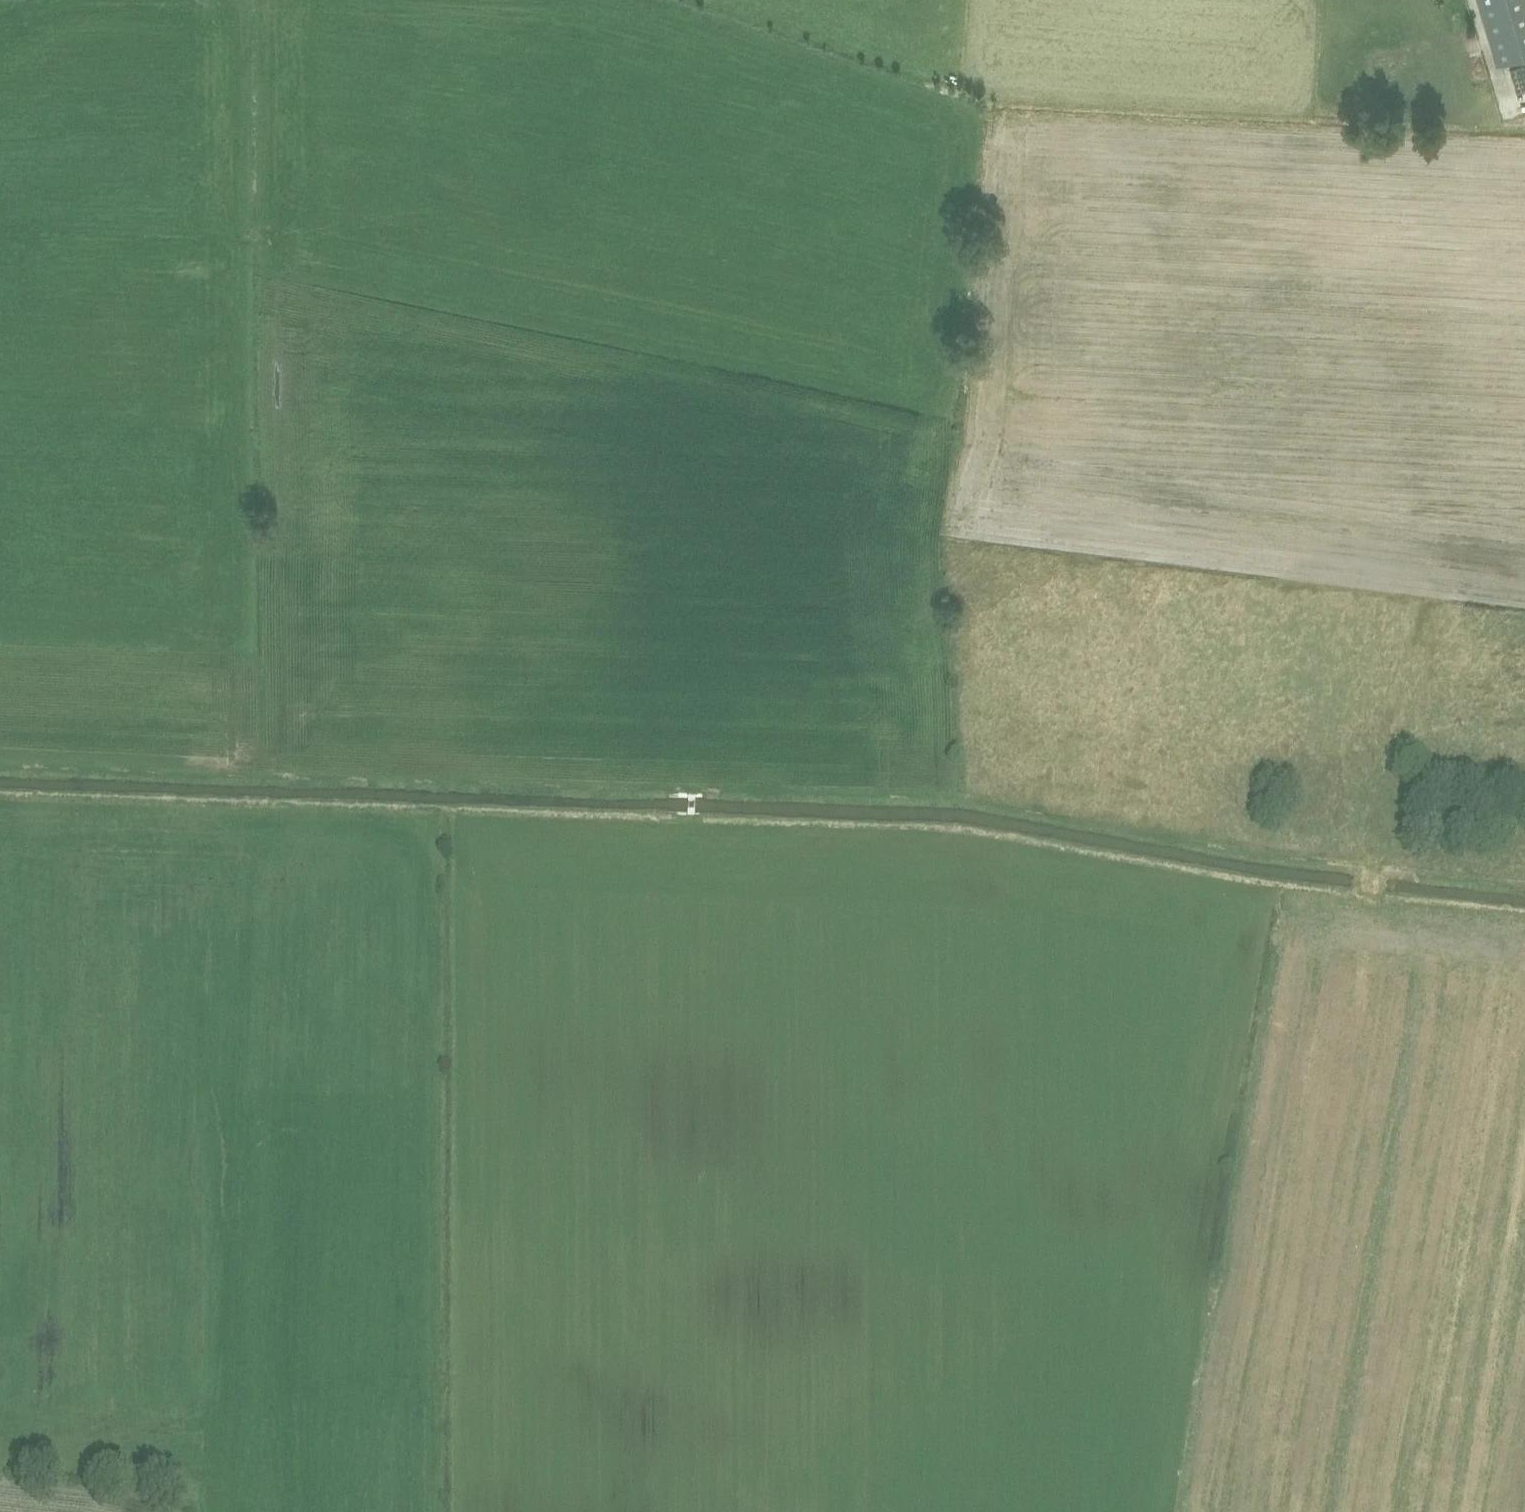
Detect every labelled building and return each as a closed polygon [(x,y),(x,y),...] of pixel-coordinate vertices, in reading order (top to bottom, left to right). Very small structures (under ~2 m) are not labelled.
[(1495,63),(1524,54),(1524,0),(1476,0),(1495,63)] [(1510,648),(1509,664),(1524,665),(1524,649),(1510,648)]
